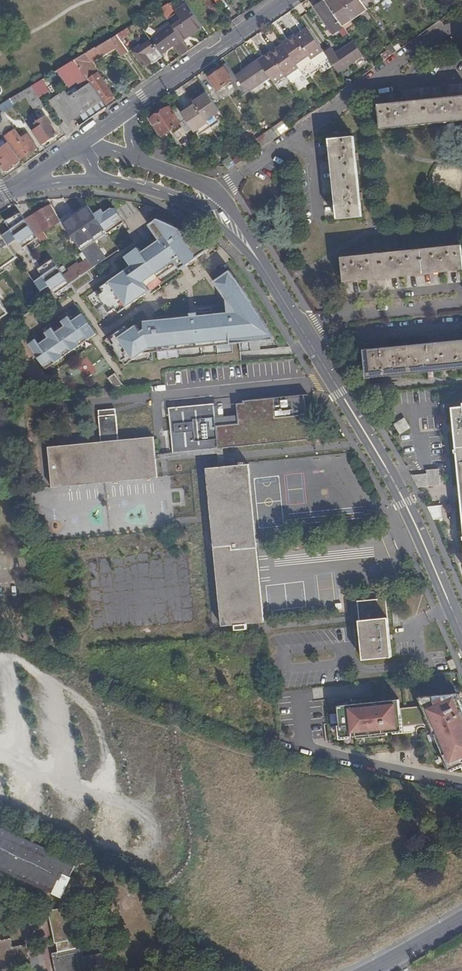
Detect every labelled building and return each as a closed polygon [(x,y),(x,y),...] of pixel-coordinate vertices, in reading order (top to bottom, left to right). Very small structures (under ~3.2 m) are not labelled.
[(368,7),(363,0),(335,0),(329,4),(343,24),(368,7)] [(345,26),(343,24),(329,4),(327,5),(325,1),(316,7),(332,29),(337,26),(340,29),(345,26)] [(176,28),(184,39),(204,26),(189,3),(179,10),(185,19),(174,26),(176,28)] [(168,8),(166,5),(162,8),(170,19),(178,14),(172,6),(168,8)] [(177,42),(185,54),(191,50),(184,39),(176,28),(172,30),(170,27),(160,33),(162,36),(154,41),(157,46),(162,52),(177,42)] [(119,34),(124,42),(126,41),(124,38),(131,33),(128,28),(119,34)] [(324,50),(309,28),(297,37),(311,57),(313,58),(324,50)] [(121,54),(129,50),(124,42),(119,34),(112,38),(113,39),(102,46),(101,44),(76,60),(81,69),(90,80),(92,79),(105,99),(114,93),(92,61),(117,46),(121,54)] [(296,35),(284,43),(285,45),(299,65),(311,57),(297,37),(296,35)] [(154,63),(164,56),(162,52),(157,46),(156,47),(151,40),(136,50),(145,65),(152,61),(154,63)] [(331,59),(341,73),(366,57),(357,44),(339,55),(335,49),(327,54),(331,59)] [(272,53),(287,73),(288,75),(300,66),(299,65),(285,45),(272,53)] [(327,54),(335,49),(332,45),(324,50),(327,54)] [(313,58),(315,61),(319,67),(331,59),(327,54),(324,50),(313,58)] [(271,77),(274,82),(287,73),(272,53),(271,52),(260,60),(261,62),(271,77)] [(300,66),(302,69),(315,61),(313,58),(311,57),(299,65),(300,66)] [(250,69),(261,62),(260,60),(258,59),(248,66),(249,68),(250,69)] [(76,60),(55,72),(64,87),(70,84),(66,79),(81,69),(76,60)] [(248,92),(248,93),(271,77),(261,62),(250,69),(249,68),(237,77),(242,84),(245,88),(248,92)] [(237,77),(229,65),(210,77),(218,90),(233,80),(238,87),(242,84),(237,77)] [(293,82),(306,74),(302,69),(300,66),(288,75),(293,82)] [(82,88),(91,83),(90,80),(81,69),(66,79),(70,84),(71,85),(80,80),(83,84),(80,86),(82,88)] [(42,82),(34,87),(39,94),(47,89),(42,82)] [(338,88),(341,92),(349,86),(347,82),(338,88)] [(83,114),(87,121),(108,107),(91,83),(82,88),(71,96),(81,113),(83,114)] [(39,111),(47,106),(33,85),(24,90),(28,96),(39,111)] [(11,98),(14,104),(28,96),(24,90),(11,98)] [(68,122),(81,113),(71,96),(66,90),(52,99),(68,122)] [(187,120),(194,130),(200,127),(207,121),(206,119),(214,113),(220,109),(207,91),(193,100),(195,103),(181,111),(182,113),(187,120)] [(461,121),(461,96),(379,105),(381,129),(461,121)] [(16,106),(14,104),(11,98),(0,105),(0,113),(4,111),(6,112),(16,106)] [(146,124),(157,140),(187,120),(182,113),(176,117),(169,108),(146,124)] [(217,118),(214,113),(206,119),(207,121),(209,124),(217,118)] [(78,118),(82,124),(87,121),(83,114),(78,118)] [(35,130),(44,144),(58,134),(49,120),(44,123),(42,120),(37,122),(40,126),(35,130)] [(207,121),(200,127),(202,131),(210,126),(209,124),(207,121)] [(1,150),(0,150),(0,157),(7,168),(22,158),(0,126),(0,148),(1,150)] [(9,135),(24,157),(38,147),(29,134),(25,137),(19,128),(9,135)] [(362,217),(354,136),(330,139),(338,219),(362,217)] [(224,160),(229,169),(236,165),(231,156),(224,160)] [(64,223),(52,205),(27,222),(38,237),(43,244),(49,239),(45,233),(58,223),(60,226),(64,223)] [(94,213),(89,206),(64,223),(88,259),(94,266),(105,259),(94,242),(108,233),(108,232),(94,213)] [(94,213),(108,232),(124,221),(114,207),(110,207),(103,211),(101,208),(94,213)] [(27,222),(19,210),(5,220),(11,228),(3,234),(10,244),(15,241),(21,250),(24,248),(27,245),(38,238),(27,222)] [(180,269),(209,248),(208,247),(207,247),(207,246),(206,246),(206,245),(205,245),(204,244),(203,244),(203,243),(202,243),(202,242),(201,242),(200,241),(199,241),(198,240),(197,239),(196,239),(196,238),(195,238),(194,237),(193,237),(193,236),(192,236),(191,235),(190,235),(189,234),(188,233),(187,233),(186,232),(185,232),(185,231),(184,231),(183,231),(183,230),(182,230),(181,229),(180,229),(179,228),(178,228),(177,227),(176,227),(176,226),(175,226),(174,226),(174,225),(173,225),(172,224),(171,224),(170,224),(170,223),(169,223),(168,223),(168,222),(167,222),(166,222),(166,221),(165,221),(164,221),(163,220),(162,220),(161,219),(160,219),(159,218),(158,218),(157,218),(157,217),(148,224),(159,238),(141,251),(138,246),(125,256),(131,265),(101,286),(104,291),(98,296),(109,312),(116,308),(119,312),(150,290),(144,281),(174,260),(180,269)] [(0,229),(0,269),(6,265),(18,256),(10,244),(3,234),(0,229)] [(344,282),(461,270),(461,254),(461,245),(342,258),(344,282)] [(36,265),(39,263),(31,251),(28,253),(36,265)] [(94,278),(88,270),(70,283),(64,275),(53,259),(42,266),(39,269),(44,275),(35,281),(42,291),(47,287),(53,296),(71,283),(76,291),(94,278)] [(94,266),(88,259),(80,265),(80,264),(64,275),(70,283),(88,270),(94,266)] [(8,269),(6,265),(0,269),(0,274),(8,269)] [(121,329),(108,338),(123,360),(130,355),(133,359),(151,347),(199,341),(200,346),(267,338),(265,331),(270,330),(243,285),(239,279),(230,268),(214,280),(227,298),(228,311),(198,314),(198,311),(190,312),(191,315),(144,321),(145,329),(141,332),(136,325),(128,330),(125,326),(121,329)] [(48,299),(43,293),(32,301),(36,307),(48,299)] [(10,313),(0,298),(0,320),(10,313)] [(34,334),(26,340),(44,366),(54,359),(56,362),(64,356),(62,353),(70,347),(72,350),(80,345),(78,342),(87,336),(89,339),(97,333),(75,302),(72,304),(79,315),(73,320),(67,312),(59,316),(58,314),(54,316),(62,327),(56,332),(50,323),(43,328),(41,325),(38,328),(46,339),(40,343),(34,334)] [(461,370),(461,341),(364,350),(367,379),(461,370)] [(86,378),(97,370),(85,356),(75,365),(86,378)] [(110,377),(116,386),(127,385),(117,371),(110,377)] [(239,425),(217,427),(219,449),(222,449),(309,440),(304,395),(243,401),(244,404),(236,405),(239,425)] [(169,409),(174,454),(219,449),(217,427),(214,404),(169,409)] [(461,497),(461,408),(453,408),(461,492),(461,497)] [(99,411),(102,442),(119,440),(116,409),(99,411)] [(396,424),(400,433),(410,427),(405,418),(396,424)] [(156,460),(156,455),(155,437),(119,440),(102,442),(49,448),(53,488),(158,478),(156,460)] [(174,454),(156,455),(156,460),(219,455),(219,449),(174,454)] [(224,467),(220,467),(206,469),(222,628),(266,623),(250,464),(224,467)] [(440,470),(415,473),(417,489),(442,485),(440,470)] [(444,518),(443,505),(432,506),(433,519),(444,518)] [(359,602),(364,660),(392,658),(386,600),(359,602)] [(419,698),(422,707),(430,724),(446,763),(448,768),(449,771),(451,770),(456,768),(461,766),(461,767),(461,708),(456,694),(419,698)] [(340,728),(341,738),(349,737),(356,736),(356,739),(387,736),(387,733),(402,732),(401,728),(399,709),(398,700),(338,706),(340,728)] [(422,707),(399,709),(401,728),(430,724),(422,707)] [(69,894),(82,858),(0,829),(0,870),(69,894)] [(60,951),(75,948),(73,940),(75,939),(68,906),(49,910),(56,943),(58,943),(60,951)] [(3,966),(4,970),(19,968),(18,962),(30,960),(27,945),(16,947),(13,939),(3,941),(1,931),(0,931),(0,967),(3,966)] [(75,948),(60,951),(53,952),(55,963),(61,963),(62,970),(91,970),(106,968),(103,953),(84,956),(82,947),(75,948)]
